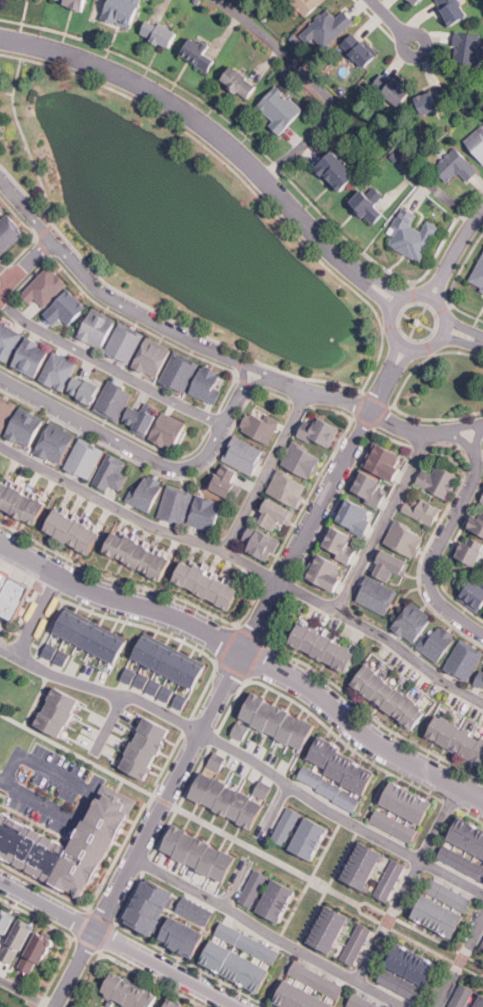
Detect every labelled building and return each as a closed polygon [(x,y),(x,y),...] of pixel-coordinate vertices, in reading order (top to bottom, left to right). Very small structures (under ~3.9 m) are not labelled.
[(87,0),(55,0),(84,10),(87,0)] [(103,19),(132,29),(141,0),(109,0),(103,19)] [(326,0),(291,0),(305,17),(326,0)] [(439,11),(449,27),(469,15),(459,0),(437,0),(442,9),(439,11)] [(356,21),(346,8),(335,16),(329,9),(300,33),(308,43),(316,37),(324,47),(356,21)] [(179,31),(148,18),(141,35),(172,48),(179,31)] [(366,68),(378,56),(355,32),(342,44),(366,68)] [(478,64),(482,35),(456,32),(453,61),(478,64)] [(207,54),(211,45),(192,36),(182,57),(211,71),(217,58),(207,54)] [(248,98),(258,84),(232,65),(222,79),(248,98)] [(402,105),(412,88),(383,72),(374,89),(402,105)] [(271,124),(280,134),(304,110),(278,84),(258,104),(274,120),(271,124)] [(416,98),(425,115),(452,101),(444,84),(416,98)] [(465,139),(482,160),(482,123),(465,139)] [(449,181),(459,171),(469,181),(480,170),(456,146),(434,167),(449,181)] [(317,167),(342,192),(360,174),(335,149),(317,167)] [(373,225),(386,213),(377,203),(384,196),(370,182),(350,202),(373,225)] [(423,261),(440,226),(427,220),(422,230),(412,225),(418,214),(404,207),(386,244),(423,261)] [(7,213),(0,220),(0,254),(2,256),(26,232),(7,213)] [(482,290),(482,253),(470,284),(482,290)] [(31,303),(36,298),(45,307),(67,283),(48,265),(22,294),(31,303)] [(88,307),(69,289),(44,313),(55,323),(61,317),(69,325),(88,307)] [(78,336),(102,349),(117,320),(94,308),(78,336)] [(8,361),(24,333),(0,320),(0,357),(8,361)] [(145,335),(121,323),(105,351),(129,364),(145,335)] [(35,378),(51,350),(28,337),(12,364),(35,378)] [(134,366),(158,378),(172,349),(148,337),(134,366)] [(40,378),(63,391),(78,364),(55,351),(40,378)] [(199,365),(175,353),(161,380),(185,393),(199,365)] [(221,392),(215,388),(222,373),(204,365),(190,392),(215,405),(221,392)] [(101,385),(77,374),(68,393),(92,404),(101,385)] [(119,421),(133,392),(109,380),(95,409),(119,421)] [(18,404),(0,393),(0,433),(18,404)] [(123,421),(146,436),(157,418),(134,403),(123,421)] [(30,448),(46,420),(22,406),(6,434),(30,448)] [(241,430),(269,444),(281,421),(253,406),(241,430)] [(174,451),(188,424),(165,412),(151,438),(174,451)] [(299,434),(329,450),(341,428),(320,416),(316,425),(307,420),(299,434)] [(76,436),(52,423),(36,450),(59,464),(76,436)] [(265,451),(235,436),(223,459),(253,474),(265,451)] [(89,480),(104,450),(80,438),(65,467),(89,480)] [(409,456),(378,440),(366,464),(396,481),(409,456)] [(312,479),(324,458),(294,442),(282,464),(312,479)] [(126,462),(109,453),(94,482),(118,495),(128,476),(121,472),(126,462)] [(229,497),(242,474),(222,463),(210,487),(229,497)] [(460,476),(437,465),(433,473),(424,468),(416,483),(447,500),(460,476)] [(380,489),(385,479),(364,469),(352,491),(382,506),(389,494),(380,489)] [(298,508),(309,486),(279,470),(268,492),(298,508)] [(150,511),(164,482),(144,472),(130,501),(150,511)] [(48,504),(3,479),(0,484),(0,506),(36,526),(48,504)] [(194,493),(168,485),(159,516),(184,524),(194,493)] [(224,503),(198,495),(189,524),(214,532),(224,503)] [(368,517),(372,508),(348,495),(336,518),(366,534),(374,520),(368,517)] [(407,502),(402,510),(433,527),(442,509),(417,496),(412,505),(407,502)] [(295,512),(270,498),(257,521),(275,531),(281,521),(288,525),(295,512)] [(46,531),(91,555),(103,533),(58,508),(46,531)] [(479,508),(469,528),(482,535),(482,510),(479,508)] [(427,537),(396,520),(385,542),(416,558),(427,537)] [(356,535),(336,523),(322,545),(351,563),(359,550),(350,545),(356,535)] [(243,539),(251,543),(247,550),(269,562),(281,541),(251,525),(243,539)] [(174,557),(115,532),(106,554),(165,579),(174,557)] [(466,538),(457,556),(476,567),(482,554),(482,549),(473,543),(474,542),(466,538)] [(373,572),(389,579),(392,573),(404,578),(411,563),(384,550),(373,572)] [(348,568),(317,552),(305,576),(336,592),(348,568)] [(234,609),(243,587),(184,561),(175,583),(234,609)] [(0,568),(0,607),(15,615),(31,585),(0,568)] [(356,601),(387,615),(398,590),(367,576),(356,601)] [(459,599),(480,613),(482,609),(482,579),(480,583),(473,578),(459,599)] [(393,627),(415,643),(434,617),(411,601),(393,627)] [(68,608),(55,631),(117,663),(129,641),(68,608)] [(437,662),(458,638),(439,621),(418,646),(437,662)] [(291,645),(350,672),(360,650),(301,623),(291,645)] [(146,633),(135,656),(196,689),(209,666),(146,633)] [(482,654),(482,651),(461,639),(445,668),(469,681),(482,654)] [(68,654),(43,641),(36,653),(62,666),(68,654)] [(133,670),(121,665),(116,678),(127,683),(133,670)] [(414,730),(429,710),(367,665),(352,686),(414,730)] [(475,669),(468,683),(478,688),(480,684),(482,685),(482,671),(482,673),(475,669)] [(129,684),(167,701),(172,688),(135,672),(129,684)] [(36,725),(63,738),(82,700),(55,687),(36,725)] [(168,703),(179,708),(185,696),(175,691),(168,703)] [(241,718),(304,751),(317,725),(254,693),(241,718)] [(482,765),(482,737),(439,713),(427,735),(482,765)] [(120,766),(145,780),(173,731),(148,717),(120,766)] [(243,724),(230,720),(225,735),(239,739),(243,724)] [(239,720),(233,735),(246,742),(253,728),(239,720)] [(365,794),(378,771),(321,738),(308,760),(365,794)] [(219,768),(225,758),(215,753),(210,763),(219,768)] [(306,765),(300,778),(319,788),(318,791),(357,813),(362,799),(326,780),(327,776),(306,765)] [(191,797),(255,832),(269,806),(205,771),(191,797)] [(262,779),(256,792),(269,799),(275,786),(262,779)] [(381,804),(423,825),(435,802),(393,780),(381,804)] [(0,809),(0,854),(88,901),(138,806),(112,792),(106,802),(100,799),(74,848),(0,809)] [(286,846),(294,830),(301,814),(288,807),(272,839),(286,846)] [(371,821),(411,844),(419,831),(379,808),(371,821)] [(456,815),(482,830),(482,860),(444,839),(456,815)] [(314,861),(330,829),(307,817),(291,849),(314,861)] [(163,850),(224,883),(238,858),(177,825),(163,850)] [(342,879),(365,891),(385,854),(362,842),(342,879)] [(442,844),(482,866),(482,881),(435,857),(442,844)] [(374,895),(387,902),(407,867),(395,860),(374,895)] [(253,908),(269,875),(255,869),(240,901),(253,908)] [(430,878),(471,899),(464,912),(423,891),(430,878)] [(124,921),(154,936),(176,894),(147,879),(124,921)] [(258,910),(280,923),(298,892),(275,879),(258,910)] [(407,916),(419,894),(461,916),(449,939),(407,916)] [(184,895),(175,910),(209,927),(216,913),(184,895)] [(309,942),(333,954),(351,918),(328,906),(309,942)] [(17,916),(1,909),(0,911),(0,951),(17,916)] [(175,915),(161,939),(197,958),(209,934),(175,915)] [(36,926),(21,918),(0,957),(16,965),(36,926)] [(274,965),(281,952),(222,922),(215,935),(274,965)] [(353,965),(372,930),(361,924),(341,959),(353,965)] [(19,967),(37,976),(55,942),(38,932),(19,967)] [(202,963),(260,993),(272,969),(214,939),(202,963)] [(401,941),(388,965),(429,986),(441,962),(401,941)] [(345,987),(296,960),(290,973),(338,1000),(345,987)] [(387,967),(380,981),(419,1003),(427,989),(387,967)] [(113,973),(103,993),(131,1006),(153,1006),(159,995),(113,973)] [(288,978),(275,1000),(287,1006),(337,1006),(338,1006),(288,978)] [(474,989),(464,1006),(449,1006),(462,982),(474,989)] [(348,1004),(354,1006),(384,1006),(356,992),(348,1004)] [(480,992),(482,994),(482,1006),(475,1006),(478,1001),(476,1000),(480,992)] [(165,1006),(187,1006),(170,998),(165,1006)]
